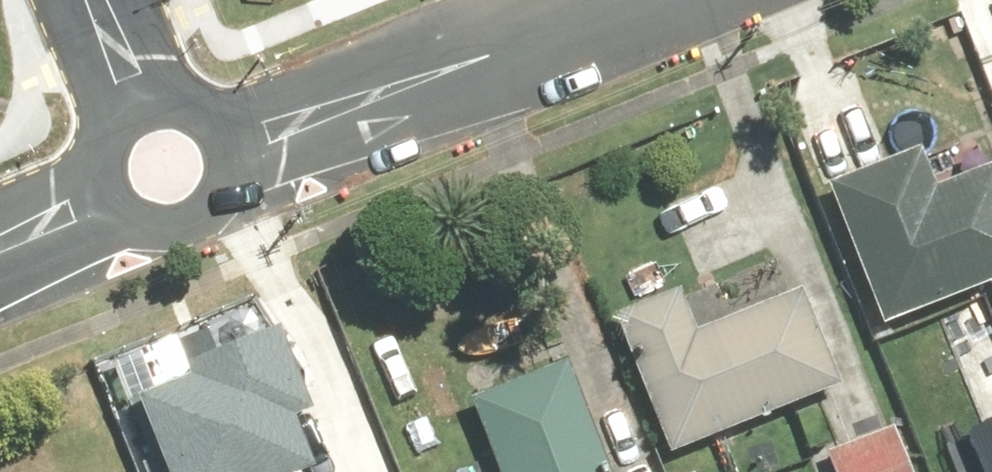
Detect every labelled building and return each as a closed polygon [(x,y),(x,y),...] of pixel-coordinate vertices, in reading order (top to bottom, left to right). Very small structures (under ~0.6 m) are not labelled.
[(834,183),(892,322),(991,281),(991,117),(834,183)] [(699,269),(616,303),(677,451),(850,379),(804,269),(715,306),(699,269)] [(170,471),(311,471),(320,469),(300,410),(314,405),(284,320),(190,353),(198,377),(144,396),(170,471)] [(584,347),(478,391),(512,471),(636,471),(584,347)] [(967,422),(989,471),(991,471),(991,411),(967,422)] [(833,441),(846,471),(928,471),(903,412),(833,441)]
